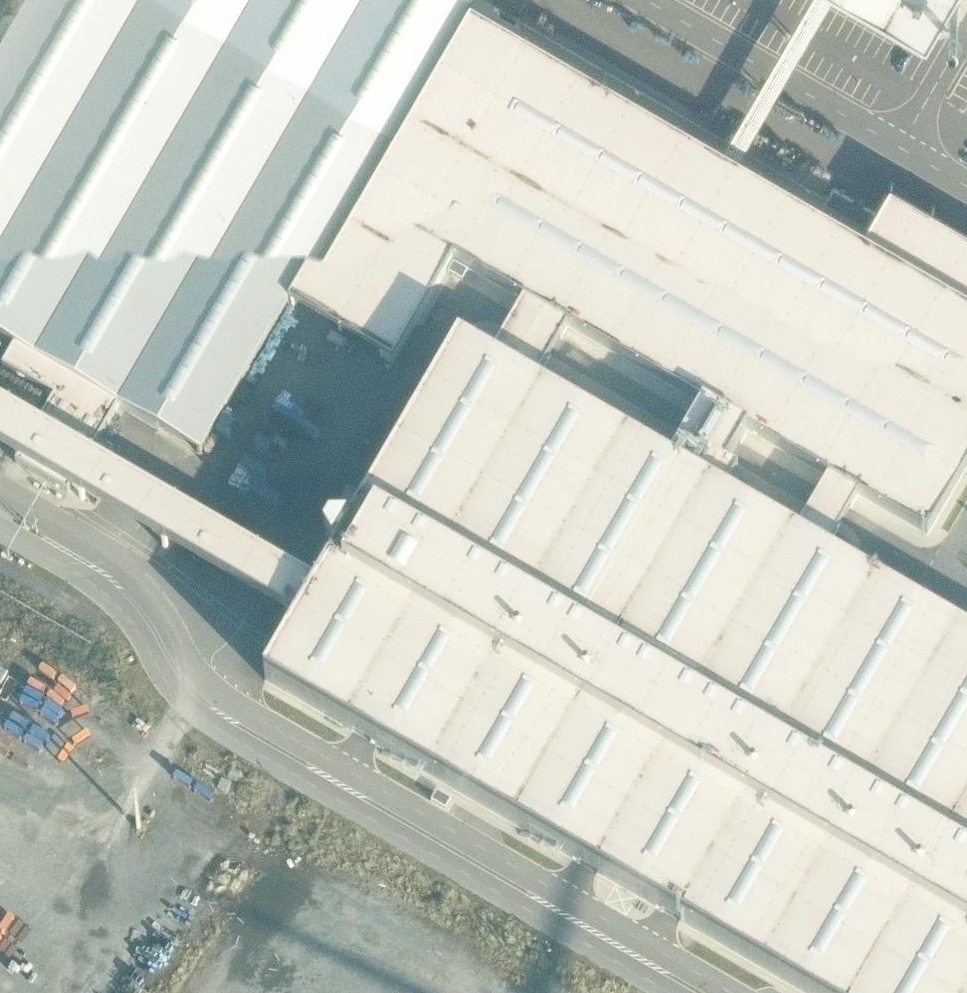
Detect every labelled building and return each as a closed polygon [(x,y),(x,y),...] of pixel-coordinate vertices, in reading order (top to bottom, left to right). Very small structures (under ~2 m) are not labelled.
[(0,43),(0,343),(11,350),(0,369),(0,372),(48,399),(43,409),(99,442),(118,411),(201,458),(466,0),(25,0),(0,43)] [(514,0),(470,0),(297,303),(412,368),(473,262),(538,299),(509,350),(553,375),(582,325),(730,409),(703,457),(747,482),(775,433),(843,472),(815,521),(840,535),(868,487),(936,526),(966,473),(966,208),(898,168),(876,207),(514,0)] [(931,12),(938,0),(911,0),(931,12)] [(494,338),(348,588),(326,625),(295,678),(836,992),(966,992),(966,625),(845,555),(851,546),(840,535),(815,521),(747,482),(703,457),(553,375),(509,350),(494,338)] [(99,442),(43,409),(0,384),(0,434),(326,625),(348,588),(99,442)]
